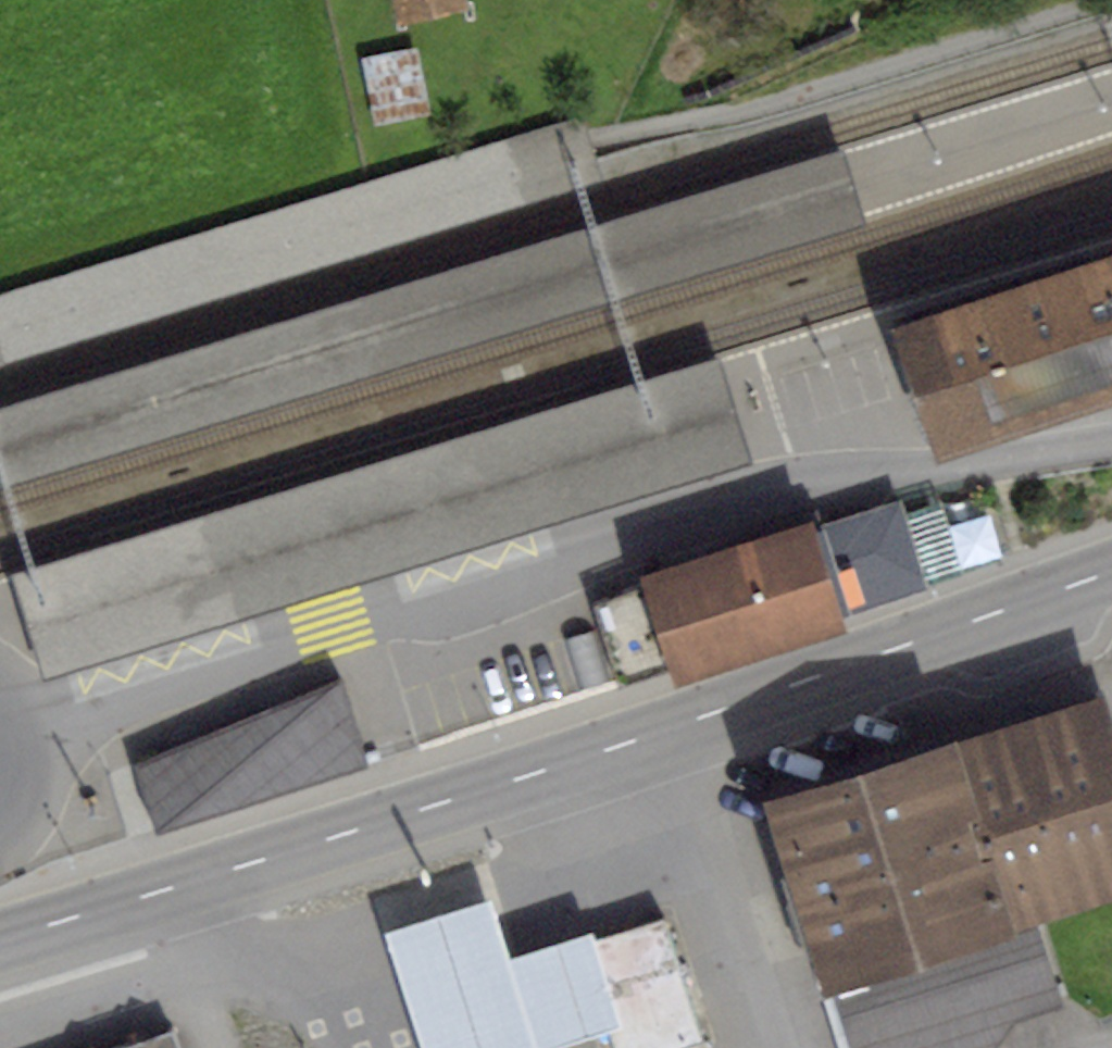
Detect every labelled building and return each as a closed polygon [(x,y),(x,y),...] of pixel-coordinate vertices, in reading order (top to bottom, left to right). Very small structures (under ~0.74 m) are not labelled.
[(400,24),(469,8),(468,0),(394,0),(400,24)] [(0,299),(0,345),(3,355),(599,173),(583,121),(0,299)] [(0,398),(0,492),(44,479),(870,219),(843,138),(0,398)] [(891,325),(936,457),(1111,398),(1111,251),(891,325)] [(9,565),(20,602),(726,384),(714,346),(9,565)] [(726,384),(20,602),(43,672),(323,585),(750,454),(726,384)] [(901,499),(818,527),(848,618),(932,589),(907,517),(901,499)] [(941,505),(907,517),(932,589),(966,578),(941,505)] [(814,519),(642,576),(645,586),(597,607),(622,683),(670,667),(678,689),(852,631),(848,618),(818,527),(814,519)] [(1023,908),(1111,879),(1111,689),(1107,673),(961,721),(1023,908)] [(342,677),(136,762),(156,833),(368,765),(342,677)] [(1023,908),(961,721),(958,712),(761,777),(825,973),(1023,908)] [(382,933),(385,941),(419,1047),(561,1047),(609,1033),(580,944),(578,937),(511,958),(495,907),(492,898),(382,933)] [(825,973),(850,1047),(991,1047),(1018,1008),(1049,1000),(1023,908),(825,973)] [(580,944),(609,1033),(614,1047),(681,1047),(704,1040),(665,917),(580,944)] [(111,1047),(174,1047),(168,1029),(111,1047)]
